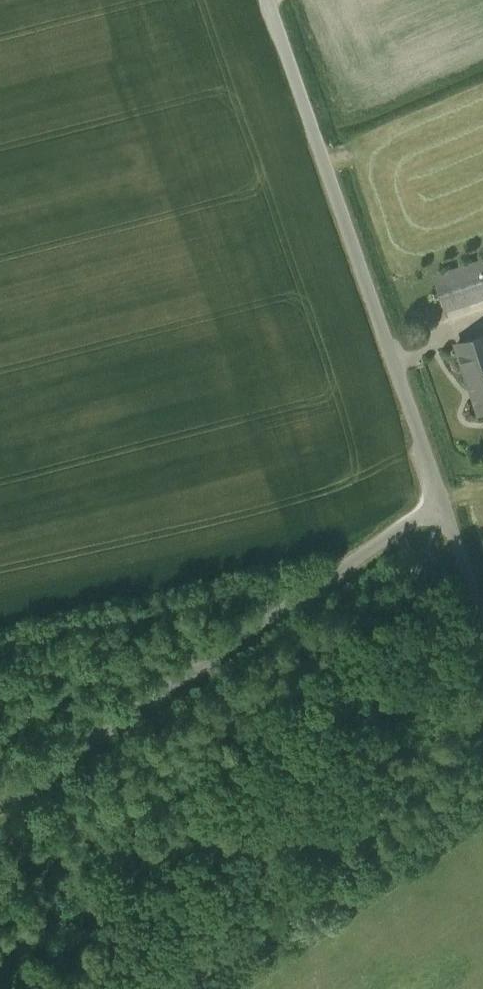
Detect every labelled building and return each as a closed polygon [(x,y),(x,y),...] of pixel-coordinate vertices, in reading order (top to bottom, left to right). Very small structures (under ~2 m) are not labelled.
[(434,276),(445,309),(482,297),(482,260),(434,276)] [(457,344),(479,412),(482,411),(482,335),(457,344)]
